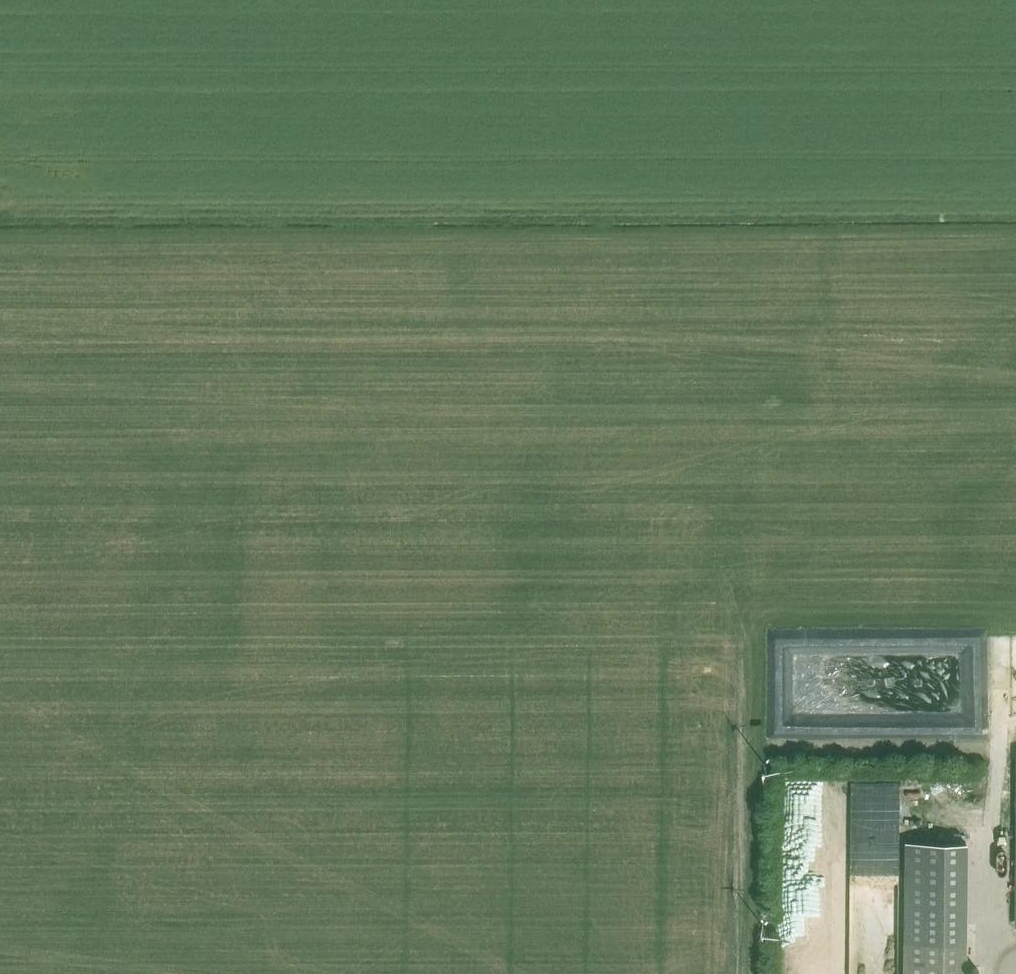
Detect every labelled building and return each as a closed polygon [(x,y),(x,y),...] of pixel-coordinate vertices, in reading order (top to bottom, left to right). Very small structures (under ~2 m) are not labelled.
[(836,844),(835,778),(807,778),(807,783),(792,783),(792,844),(836,844)] [(855,778),(854,874),(902,874),(902,778),(855,778)] [(967,843),(906,843),(904,973),(966,973),(967,843)]
